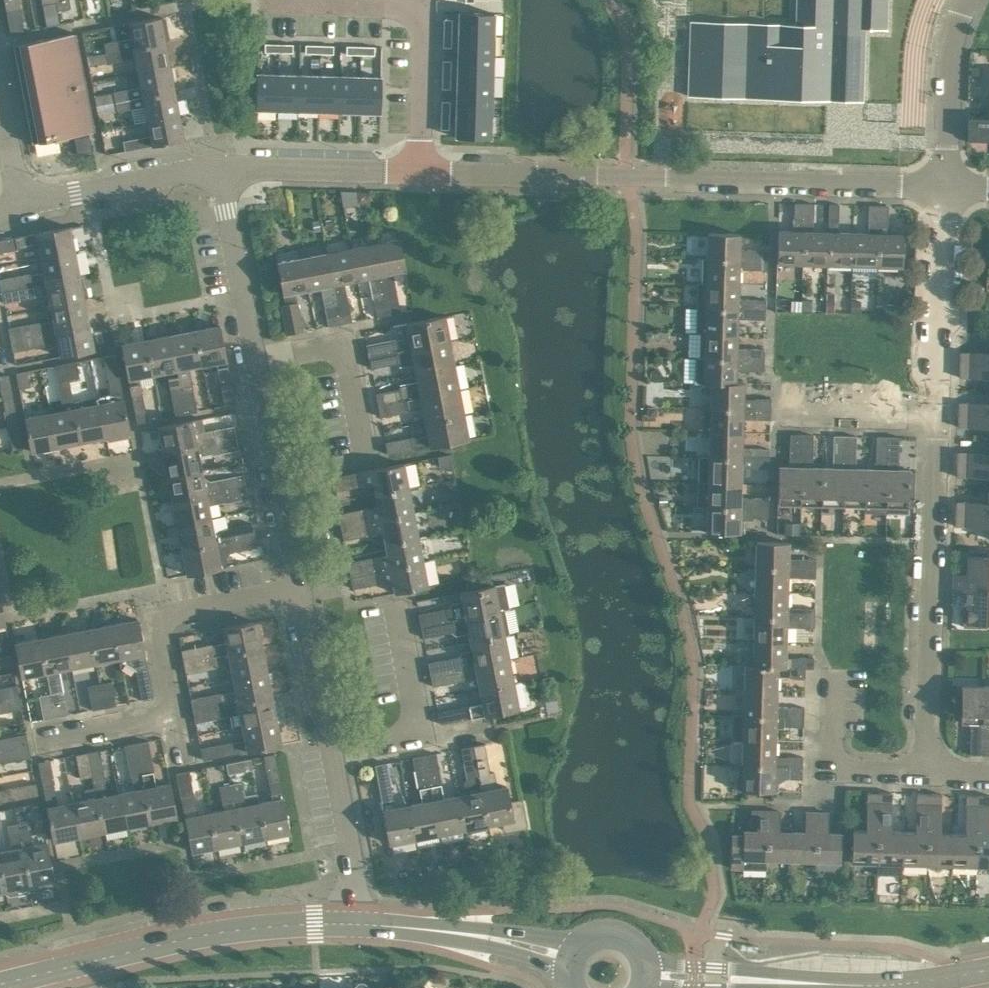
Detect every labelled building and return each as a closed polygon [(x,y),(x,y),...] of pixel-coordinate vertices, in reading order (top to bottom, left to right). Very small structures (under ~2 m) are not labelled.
[(7,9),(11,30),(25,27),(21,6),(19,0),(5,0),(7,9)] [(689,92),(863,98),(866,25),(887,25),(888,0),(797,0),(797,21),(691,17),(689,92)] [(56,1),(46,3),(48,13),(58,11),(56,1)] [(460,9),(459,30),(495,31),(495,10),(460,9)] [(48,13),(45,14),(47,23),(60,21),(59,11),(58,11),(48,13)] [(120,37),(104,40),(106,49),(122,46),(133,45),(165,39),(165,38),(164,30),(167,29),(168,27),(166,16),(164,14),(161,15),(161,14),(128,20),(131,35),(120,37)] [(444,15),(444,29),(452,30),(453,16),(444,15)] [(444,29),(443,44),(452,44),(452,30),(444,29)] [(76,30),(13,42),(33,140),(69,133),(89,129),(95,128),(76,30)] [(459,30),(458,51),(494,52),(495,31),(459,30)] [(106,49),(88,52),(90,63),(108,59),(124,56),(135,54),(138,69),(170,63),(165,39),(133,45),(122,46),(106,49)] [(265,40),(265,48),(279,49),(280,40),(265,40)] [(280,40),(279,49),(293,49),(294,40),(280,40)] [(306,41),(306,49),(320,50),(320,41),(306,41)] [(320,41),(320,50),(334,50),(334,42),(320,41)] [(347,42),(347,50),(361,51),(361,42),(347,42)] [(361,42),(361,51),(375,51),(375,43),(361,42)] [(458,51),(458,71),(493,72),(494,52),(458,51)] [(443,56),(443,71),(451,71),(452,57),(443,56)] [(114,89),(96,93),(98,102),(131,95),(143,93),(175,87),(173,77),(177,75),(175,63),(170,64),(170,63),(138,69),(141,83),(129,85),(114,89)] [(971,63),(971,71),(981,72),(982,63),(971,63)] [(258,70),(257,105),(278,106),(279,70),(258,70)] [(279,70),(278,106),(298,106),(299,71),(279,70)] [(299,71),(298,106),(319,107),(320,71),(299,71)] [(320,71),(319,107),(339,108),(340,72),(320,71)] [(443,71),(442,85),(451,85),(451,71),(443,71)] [(458,71),(457,91),(493,92),(493,72),(458,71)] [(340,72),(339,108),(360,108),(361,73),(340,72)] [(361,73),(360,108),(381,109),(382,73),(361,73)] [(131,95),(98,102),(100,110),(117,106),(118,108),(133,105),(145,102),(148,118),(180,112),(175,87),(143,93),(131,95)] [(457,91),(457,112),(492,113),(493,92),(457,91)] [(442,97),(442,111),(450,111),(450,97),(442,97)] [(442,111),(441,125),(450,125),(450,111),(442,111)] [(139,134),(123,137),(125,148),(141,145),(153,142),(185,137),(180,112),(148,118),(151,133),(139,135),(139,134)] [(457,112),(456,133),(492,134),(492,113),(457,112)] [(970,136),(988,137),(988,114),(970,113),(970,115),(970,136)] [(90,132),(75,135),(78,152),(83,151),(86,150),(93,149),(90,132)] [(367,188),(357,189),(359,201),(369,199),(367,188)] [(779,227),(779,260),(803,260),(805,200),(795,200),(795,215),(795,228),(779,227)] [(805,200),(803,260),(828,261),(829,229),(814,228),(814,216),(815,201),(805,200)] [(829,229),(828,261),(853,262),(854,229),(839,229),(839,217),(840,201),(830,201),(830,216),(829,229)] [(854,229),(853,262),(878,262),(880,202),(870,202),(870,218),(869,230),(854,229)] [(880,202),(878,262),(903,263),(904,231),(889,230),(889,218),(890,203),(880,202)] [(319,217),(313,218),(315,228),(321,227),(319,217)] [(0,237),(0,249),(18,246),(18,245),(39,241),(42,255),(75,248),(71,223),(37,230),(16,234),(0,237)] [(708,229),(708,255),(768,257),(769,247),(741,246),(741,230),(708,229)] [(401,235),(376,240),(389,311),(401,308),(398,291),(394,269),(405,267),(407,267),(401,235)] [(376,240),(351,245),(357,276),(370,274),(374,295),(378,313),(389,311),(376,240)] [(351,245),(327,250),(341,320),(353,318),(351,310),(345,279),(357,276),(351,245)] [(0,276),(0,279),(2,288),(80,273),(75,248),(42,255),(45,269),(31,272),(30,270),(0,276)] [(327,250),(303,254),(309,286),(321,283),(327,315),(328,315),(329,322),(341,320),(327,250)] [(303,254),(278,259),(286,301),(282,302),(288,331),(304,328),(298,298),(296,299),(294,289),(309,286),(303,254)] [(703,279),(703,280),(740,281),(740,266),(768,267),(768,257),(708,255),(708,265),(703,266),(703,279)] [(80,273),(2,288),(4,300),(28,295),(49,291),(52,303),(85,297),(85,296),(88,295),(89,293),(87,283),(85,282),(82,283),(80,273)] [(699,279),(698,305),(767,307),(767,296),(739,295),(740,281),(703,280),(703,279),(699,279)] [(827,289),(826,308),(835,308),(835,289),(827,289)] [(877,290),(877,300),(888,300),(888,291),(877,290)] [(33,320),(9,325),(11,337),(90,321),(85,297),(52,303),(54,317),(33,321),(33,320)] [(792,297),(791,307),(801,308),(802,297),(792,297)] [(803,297),(803,307),(816,307),(816,297),(803,297)] [(852,297),(852,309),(861,310),(861,297),(852,297)] [(698,305),(697,329),(701,329),(738,330),(739,315),(767,316),(767,307),(698,305)] [(396,336),(367,341),(369,353),(450,337),(445,313),(430,315),(417,318),(407,320),(410,334),(396,337),(396,336)] [(90,321),(11,337),(14,348),(44,342),(44,341),(58,338),(61,353),(95,346),(90,321)] [(221,322),(196,327),(203,361),(217,359),(221,380),(225,403),(236,401),(232,378),(221,322)] [(196,327),(171,332),(187,410),(198,408),(193,386),(189,364),(203,361),(196,327)] [(701,329),(701,354),(765,356),(766,345),(738,344),(738,330),(701,329)] [(171,332),(147,336),(154,371),(167,368),(172,390),(176,412),(187,410),(171,332)] [(147,336),(122,341),(133,397),(137,419),(148,417),(144,395),(140,374),(154,371),(147,336)] [(450,337),(369,353),(372,365),(396,360),(400,363),(415,360),(417,369),(455,362),(450,337)] [(959,362),(988,362),(988,349),(959,349),(959,362)] [(103,400),(99,400),(106,434),(108,433),(109,437),(121,435),(120,431),(131,429),(124,395),(119,366),(115,351),(105,353),(108,368),(112,389),(111,391),(101,393),(103,400)] [(697,354),(696,379),(712,379),(712,380),(712,379),(737,380),(737,379),(737,366),(765,367),(765,356),(701,354),(697,354)] [(77,358),(66,360),(69,376),(70,376),(80,374),(77,358)] [(64,407),(51,410),(57,443),(81,439),(74,399),(70,376),(69,376),(66,360),(55,362),(58,378),(59,378),(60,384),(64,407)] [(399,385),(376,390),(379,402),(460,386),(455,362),(417,369),(419,378),(400,382),(399,385)] [(959,373),(988,374),(988,362),(959,362),(959,373)] [(28,368),(17,370),(20,385),(31,383),(28,368)] [(0,373),(0,376),(4,398),(14,396),(9,371),(0,373)] [(712,380),(711,403),(744,404),(745,379),(737,379),(737,380),(712,379),(712,380)] [(460,386),(379,402),(381,413),(410,408),(410,407),(424,404),(426,418),(464,410),(460,386)] [(14,396),(4,398),(9,422),(19,420),(14,396)] [(756,396),(756,405),(772,405),(772,396),(756,396)] [(74,399),(81,439),(106,434),(99,400),(85,403),(84,397),(74,399)] [(958,411),(988,412),(988,400),(958,399),(958,411)] [(648,403),(648,413),(657,413),(657,403),(648,403)] [(704,403),(703,428),(710,428),(710,429),(743,430),(744,414),(772,415),(772,405),(756,405),(744,404),(711,403),(704,403)] [(51,410),(26,415),(32,448),(57,443),(51,410)] [(415,433),(386,439),(388,451),(449,439),(469,435),(464,410),(426,418),(429,432),(415,435),(415,433)] [(957,423),(988,424),(988,412),(958,411),(957,423)] [(193,417),(159,424),(164,448),(237,434),(235,424),(234,423),(208,428),(208,429),(196,431),(193,417)] [(19,420),(9,422),(14,446),(23,444),(19,420)] [(710,429),(710,453),(770,455),(771,445),(743,445),(743,430),(710,429)] [(779,462),(778,499),(801,500),(802,431),(791,431),(790,462),(779,462)] [(802,431),(801,500),(822,500),(823,463),(813,463),(814,432),(802,431)] [(823,463),(822,500),(844,501),(845,432),(834,432),(833,463),(823,463)] [(845,432),(844,501),(865,501),(866,464),(857,464),(857,433),(845,432)] [(865,501),(865,508),(886,509),(886,502),(888,433),(878,433),(877,464),(866,464),(865,501)] [(886,502),(886,509),(909,510),(909,502),(910,465),(900,465),(900,434),(888,433),(886,502)] [(237,434),(164,448),(169,473),(202,466),(200,452),(212,450),(213,451),(239,446),(239,445),(237,434)] [(956,461),(988,462),(988,449),(957,448),(956,461)] [(451,451),(439,454),(440,462),(444,465),(454,463),(451,451)] [(700,453),(699,478),(742,479),(742,464),(770,465),(770,455),(710,453),(700,453)] [(391,463),(332,474),(335,488),(375,480),(377,491),(409,485),(404,460),(391,463)] [(956,472),(988,473),(988,462),(956,461),(956,472)] [(202,466),(169,473),(173,497),(246,483),(244,473),(244,471),(218,476),(210,478),(204,472),(202,466)] [(699,478),(698,502),(708,503),(769,505),(769,495),(741,494),(742,479),(699,478)] [(246,483),(173,497),(178,522),(212,515),(209,502),(225,499),(249,495),(248,494),(246,483)] [(379,503),(339,510),(341,523),(414,509),(409,485),(377,491),(379,503)] [(668,492),(659,492),(659,501),(668,501),(668,492)] [(955,510),(988,511),(988,499),(955,498),(955,510)] [(708,503),(708,528),(744,530),(744,513),(769,514),(769,505),(708,503)] [(414,509),(341,523),(344,537),(384,529),(386,540),(419,534),(414,509)] [(955,522),(988,523),(988,511),(955,510),(955,522)] [(212,515),(178,522),(183,546),(256,532),(254,521),(254,520),(230,525),(214,528),(212,515)] [(785,519),(785,530),(800,530),(800,519),(785,519)] [(256,532),(183,546),(188,571),(221,564),(227,563),(226,555),(230,548),(258,542),(256,532)] [(388,551),(348,559),(351,572),(423,558),(419,534),(386,540),(388,551)] [(758,538),(757,563),(789,564),(801,565),(801,564),(817,565),(817,555),(802,555),(790,555),(790,539),(758,538)] [(953,586),(988,587),(988,553),(970,553),(970,571),(954,570),(953,586)] [(423,558),(351,572),(354,585),(393,577),(396,589),(415,585),(428,583),(423,558)] [(757,563),(756,588),(789,589),(789,564),(757,563)] [(801,565),(801,574),(817,575),(817,565),(801,564),(801,565)] [(450,604),(419,611),(422,622),(506,606),(506,605),(510,604),(506,580),(495,582),(478,585),(462,589),(464,598),(453,600),(450,604)] [(953,600),(964,600),(964,624),(986,624),(986,620),(988,620),(988,587),(953,586),(953,600)] [(756,588),(756,613),(816,614),(816,605),(800,605),(788,605),(789,589),(756,588)] [(506,606),(422,622),(424,634),(453,628),(457,631),(470,629),(471,638),(505,631),(510,630),(506,606)] [(756,613),(755,637),(787,638),(788,624),(800,624),(815,624),(816,614),(756,613)] [(139,616),(114,621),(120,654),(136,666),(142,697),(154,694),(139,616)] [(213,641),(182,647),(184,658),(263,643),(258,618),(224,625),(227,639),(213,642),(213,641)] [(114,621),(90,626),(96,659),(120,654),(114,621)] [(90,626),(65,630),(72,664),(96,659),(90,626)] [(65,630),(41,635),(47,669),(48,669),(52,690),(56,714),(68,711),(63,688),(60,666),(72,664),(65,630)] [(459,653),(429,659),(431,671),(510,656),(505,631),(471,638),(473,647),(462,649),(459,653)] [(41,635),(16,640),(23,674),(47,669),(41,635)] [(747,652),(746,661),(755,662),(755,663),(778,663),(778,664),(786,664),(787,638),(755,637),(755,652),(747,652)] [(263,643),(184,658),(187,670),(218,664),(217,663),(232,660),(234,674),(268,667),(263,643)] [(0,653),(0,663),(14,661),(12,651),(0,653)] [(799,654),(799,663),(806,663),(807,665),(814,665),(814,655),(799,654)] [(510,656),(431,671),(434,683),(464,677),(464,675),(478,673),(481,687),(514,680),(510,656)] [(746,661),(746,687),(778,688),(778,664),(778,663),(755,663),(755,662),(746,661)] [(791,664),(790,672),(806,673),(807,665),(806,663),(799,663),(799,665),(791,664)] [(222,689),(192,695),(194,707),(272,692),(268,667),(234,674),(237,688),(223,691),(222,689)] [(112,678),(100,681),(105,704),(117,702),(112,678)] [(469,702),(439,708),(441,720),(493,710),(519,705),(514,680),(481,687),(484,700),(470,703),(469,702)] [(100,681),(88,683),(93,706),(105,704),(100,681)] [(963,681),(961,718),(972,718),(971,750),(981,751),(984,682),(963,681)] [(20,694),(18,682),(0,685),(0,697),(20,694)] [(745,710),(745,711),(777,712),(777,713),(789,713),(805,713),(805,704),(790,703),(777,703),(778,688),(746,687),(745,710)] [(52,690),(40,692),(44,716),(56,714),(52,690)] [(272,692),(194,707),(196,719),(227,713),(232,712),(234,725),(244,723),(277,716),(272,692)] [(0,697),(0,710),(22,705),(20,694),(0,697)] [(734,709),(734,736),(744,736),(776,737),(777,722),(805,723),(805,713),(789,713),(777,713),(777,712),(745,711),(745,710),(734,709)] [(232,739),(201,745),(203,756),(282,741),(277,716),(244,723),(246,737),(232,740),(232,739)] [(29,742),(27,731),(0,736),(0,748),(29,742)] [(744,736),(743,761),(804,762),(804,753),(788,753),(776,753),(776,737),(744,736)] [(149,737),(137,740),(152,818),(177,813),(171,780),(156,782),(154,768),(155,768),(149,737)] [(135,787),(121,789),(128,823),(152,818),(137,740),(125,742),(131,773),(133,773),(135,787)] [(486,740),(473,742),(489,821),(496,819),(504,818),(505,825),(508,827),(526,824),(527,821),(522,799),(520,797),(510,798),(507,782),(498,784),(495,768),(491,769),(486,740)] [(0,748),(0,759),(1,759),(1,760),(32,754),(29,742),(0,748)] [(467,790),(458,792),(464,826),(467,825),(467,828),(469,829),(486,826),(487,824),(487,821),(489,821),(473,742),(462,745),(468,775),(465,779),(467,790)] [(100,747),(88,749),(93,773),(92,773),(95,784),(104,828),(128,823),(121,789),(108,792),(105,778),(106,778),(100,747)] [(88,749),(77,752),(81,775),(92,773),(93,773),(88,749)] [(437,750),(425,752),(440,830),(464,826),(458,792),(444,795),(441,781),(443,780),(437,750)] [(273,797),(259,799),(266,834),(291,829),(280,773),(276,751),(265,752),(269,775),(273,797)] [(423,799),(409,802),(416,835),(440,830),(425,752),(413,754),(419,785),(420,785),(423,799)] [(251,755),(226,760),(228,769),(253,765),(251,755)] [(51,757),(39,759),(45,790),(54,837),(79,833),(73,799),(59,802),(54,780),(55,780),(51,757)] [(387,759),(376,762),(388,824),(385,824),(384,827),(385,836),(388,838),(390,837),(391,840),(416,835),(409,802),(395,804),(392,790),(393,790),(387,759)] [(739,773),(739,783),(740,785),(743,786),(775,787),(778,787),(779,779),(787,776),(803,776),(804,762),(743,761),(743,770),(740,771),(739,773)] [(190,767),(177,770),(192,848),(217,843),(211,809),(198,811),(190,767)] [(241,778),(230,780),(242,839),(266,834),(259,799),(257,789),(244,792),(241,780),(241,778)] [(39,792),(37,780),(6,786),(6,787),(0,788),(0,799),(39,792)] [(224,806),(211,809),(217,843),(242,839),(230,780),(219,782),(220,785),(224,806)] [(87,796),(73,799),(79,833),(104,828),(95,784),(85,786),(87,796)] [(854,825),(853,859),(879,860),(881,788),(869,788),(868,826),(854,825)] [(881,788),(879,860),(903,860),(904,827),(891,826),(893,788),(881,788)] [(904,827),(903,860),(928,861),(930,790),(918,789),(917,827),(904,827)] [(930,790),(928,861),(953,862),(954,828),(941,828),(943,790),(930,790)] [(954,828),(953,862),(977,862),(979,791),(968,791),(967,829),(954,828)] [(977,862),(988,863),(988,791),(979,791),(977,862)] [(26,802),(16,804),(19,820),(18,820),(31,883),(41,881),(41,883),(44,884),(51,883),(53,880),(53,879),(55,878),(52,857),(48,839),(34,841),(29,818),(26,802)] [(733,830),(732,864),(768,865),(769,855),(770,807),(753,806),(752,826),(745,826),(744,830),(733,830)] [(770,807),(769,855),(793,856),(794,827),(793,827),(793,824),(783,823),(781,823),(782,807),(770,807)] [(794,827),(793,856),(817,857),(818,808),(807,808),(806,828),(794,827)] [(818,808),(817,857),(841,857),(842,829),(830,829),(830,809),(818,808)] [(0,848),(0,855),(6,887),(15,886),(15,888),(18,890),(28,888),(29,885),(29,883),(31,883),(18,820),(8,822),(12,846),(0,848)] [(366,979),(360,979),(355,984),(351,987),(376,987),(366,979)]
